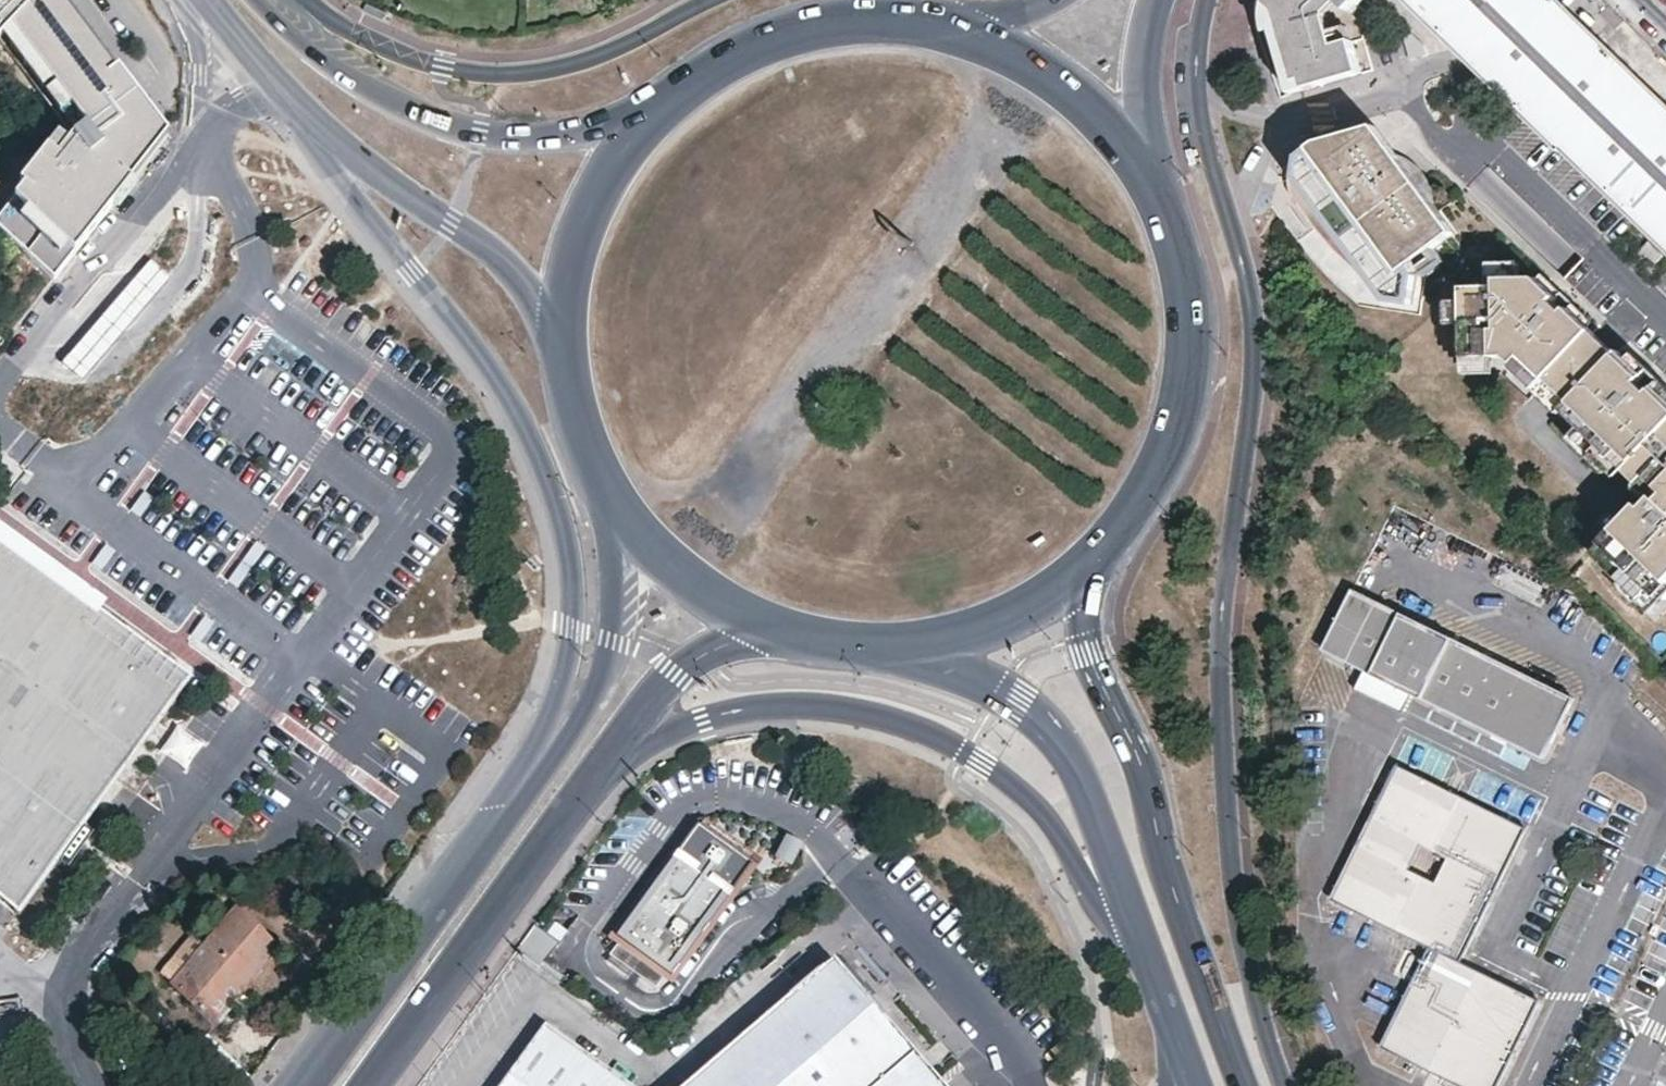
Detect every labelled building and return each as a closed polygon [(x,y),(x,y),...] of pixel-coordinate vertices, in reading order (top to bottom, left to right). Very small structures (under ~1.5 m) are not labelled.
[(40,0),(37,0),(0,39),(0,42),(72,138),(68,142),(57,156),(47,148),(20,183),(24,186),(0,216),(0,229),(12,240),(19,232),(32,245),(25,253),(54,280),(111,208),(105,203),(123,181),(149,147),(137,131),(130,136),(114,114),(121,108),(40,0)] [(37,0),(0,0),(0,39),(37,0)] [(65,0),(40,0),(121,108),(137,97),(65,0)] [(1287,53),(1296,89),(1367,69),(1358,36),(1341,41),(1333,11),(1333,10),(1343,0),(1272,0),(1287,53)] [(1467,64),(1581,175),(1657,97),(1556,0),(1400,0),(1467,64)] [(1432,51),(1429,41),(1412,46),(1415,56),(1432,51)] [(121,108),(114,114),(130,136),(137,131),(154,118),(146,108),(137,97),(121,108)] [(1657,97),(1581,175),(1658,250),(1665,257),(1665,106),(1657,97)] [(154,118),(137,131),(149,147),(154,153),(160,146),(167,136),(154,118)] [(1414,186),(1407,176),(1416,170),(1380,122),(1305,150),(1292,168),(1292,181),(1296,191),(1335,243),(1390,296),(1415,301),(1419,272),(1414,262),(1425,254),(1459,230),(1422,180),(1414,186)] [(58,135),(47,148),(57,156),(68,142),(58,135)] [(149,147),(123,181),(129,185),(154,153),(149,147)] [(111,208),(129,185),(123,181),(105,203),(111,208)] [(19,232),(12,240),(25,253),(32,245),(19,232)] [(150,261),(63,364),(83,380),(171,278),(150,261)] [(1522,275),(1521,262),(1495,262),(1495,283),(1500,283),(1500,276),(1522,275)] [(1595,330),(1570,306),(1567,309),(1556,298),(1559,295),(1540,275),(1522,275),(1500,276),(1500,283),(1495,283),(1493,283),(1465,284),(1466,300),(1466,319),(1466,353),(1492,354),(1509,354),(1516,362),(1524,354),(1548,378),(1595,330)] [(1466,319),(1466,300),(1452,301),(1452,318),(1466,319)] [(1563,408),(1617,352),(1595,330),(1548,378),(1540,386),(1563,408)] [(1654,387),(1646,395),(1635,384),(1627,362),(1617,352),(1563,408),(1582,426),(1614,458),(1638,482),(1647,474),(1664,492),(1657,499),(1653,495),(1649,498),(1641,506),(1638,502),(1621,519),(1612,529),(1590,552),(1619,580),(1637,598),(1661,574),(1665,578),(1665,399),(1654,387)] [(1492,368),(1492,354),(1466,353),(1466,368),(1492,368)] [(1548,378),(1524,354),(1516,362),(1514,363),(1539,388),(1540,386),(1548,378)] [(1635,355),(1627,362),(1643,377),(1635,384),(1646,395),(1654,387),(1665,399),(1665,385),(1635,355)] [(1614,458),(1582,426),(1573,436),(1605,468),(1614,458)] [(448,480),(454,485),(460,477),(454,472),(448,480)] [(1664,492),(1647,474),(1638,482),(1636,485),(1649,498),(1653,495),(1657,499),(1664,492)] [(1612,529),(1621,519),(1613,511),(1604,521),(1612,529)] [(0,522),(0,535),(100,608),(106,600),(0,522)] [(19,912),(191,675),(100,608),(0,535),(0,897),(19,912)] [(1665,587),(1665,578),(1661,574),(1637,598),(1619,580),(1616,584),(1644,611),(1665,587)] [(1340,664),(1369,603),(1347,593),(1318,654),(1340,664)] [(1566,699),(1369,603),(1340,664),(1538,759),(1566,699)] [(1392,767),(1328,900),(1425,949),(1376,1049),(1452,1085),(1493,1085),(1534,1002),(1455,962),(1520,829),(1392,767)] [(754,854),(709,822),(689,847),(735,880),(754,854)] [(768,854),(786,862),(797,839),(780,830),(768,854)] [(689,847),(683,842),(621,926),(627,930),(616,944),(662,978),(673,963),(675,964),(736,881),(735,880),(689,847)] [(239,905),(204,947),(228,967),(219,978),(240,993),(279,947),(239,905)] [(803,933),(798,928),(790,934),(795,940),(803,933)] [(795,940),(790,934),(781,942),(786,948),(795,940)] [(549,953),(525,935),(515,949),(539,966),(561,982),(566,975),(544,959),(549,953)] [(218,1019),(232,1003),(240,993),(219,978),(228,967),(204,947),(192,937),(162,974),(214,1024),(218,1019)] [(834,956),(680,1085),(944,1085),(834,956)] [(232,1003),(218,1019),(269,1055),(282,1038),(232,1003)] [(545,1023),(499,1085),(631,1085),(545,1023)]
